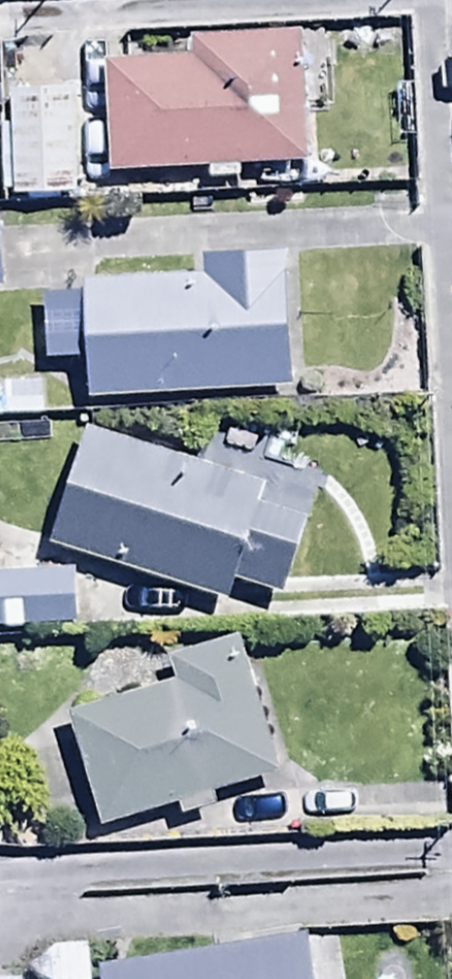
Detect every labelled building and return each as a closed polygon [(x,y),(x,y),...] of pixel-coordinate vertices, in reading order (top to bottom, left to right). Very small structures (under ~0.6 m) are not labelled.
[(97,68),(103,176),(202,171),(203,184),(236,182),(235,169),(301,165),(294,40),(188,45),(189,63),(97,68)] [(71,92),(7,94),(10,200),(74,198),(71,92)] [(42,369),(83,367),(85,404),(289,394),(283,256),(196,261),(197,280),(79,286),(79,291),(39,293),(42,369)] [(80,431),(42,549),(220,606),(226,587),(276,603),(302,520),(253,504),(258,489),(80,431)] [(0,573),(0,637),(68,637),(69,574),(0,573)] [(172,689),(63,721),(95,831),(172,809),(174,818),(211,807),(208,798),(275,779),(236,644),(165,664),(172,689)] [(92,978),(306,978),(298,938),(91,973),(92,978)]
